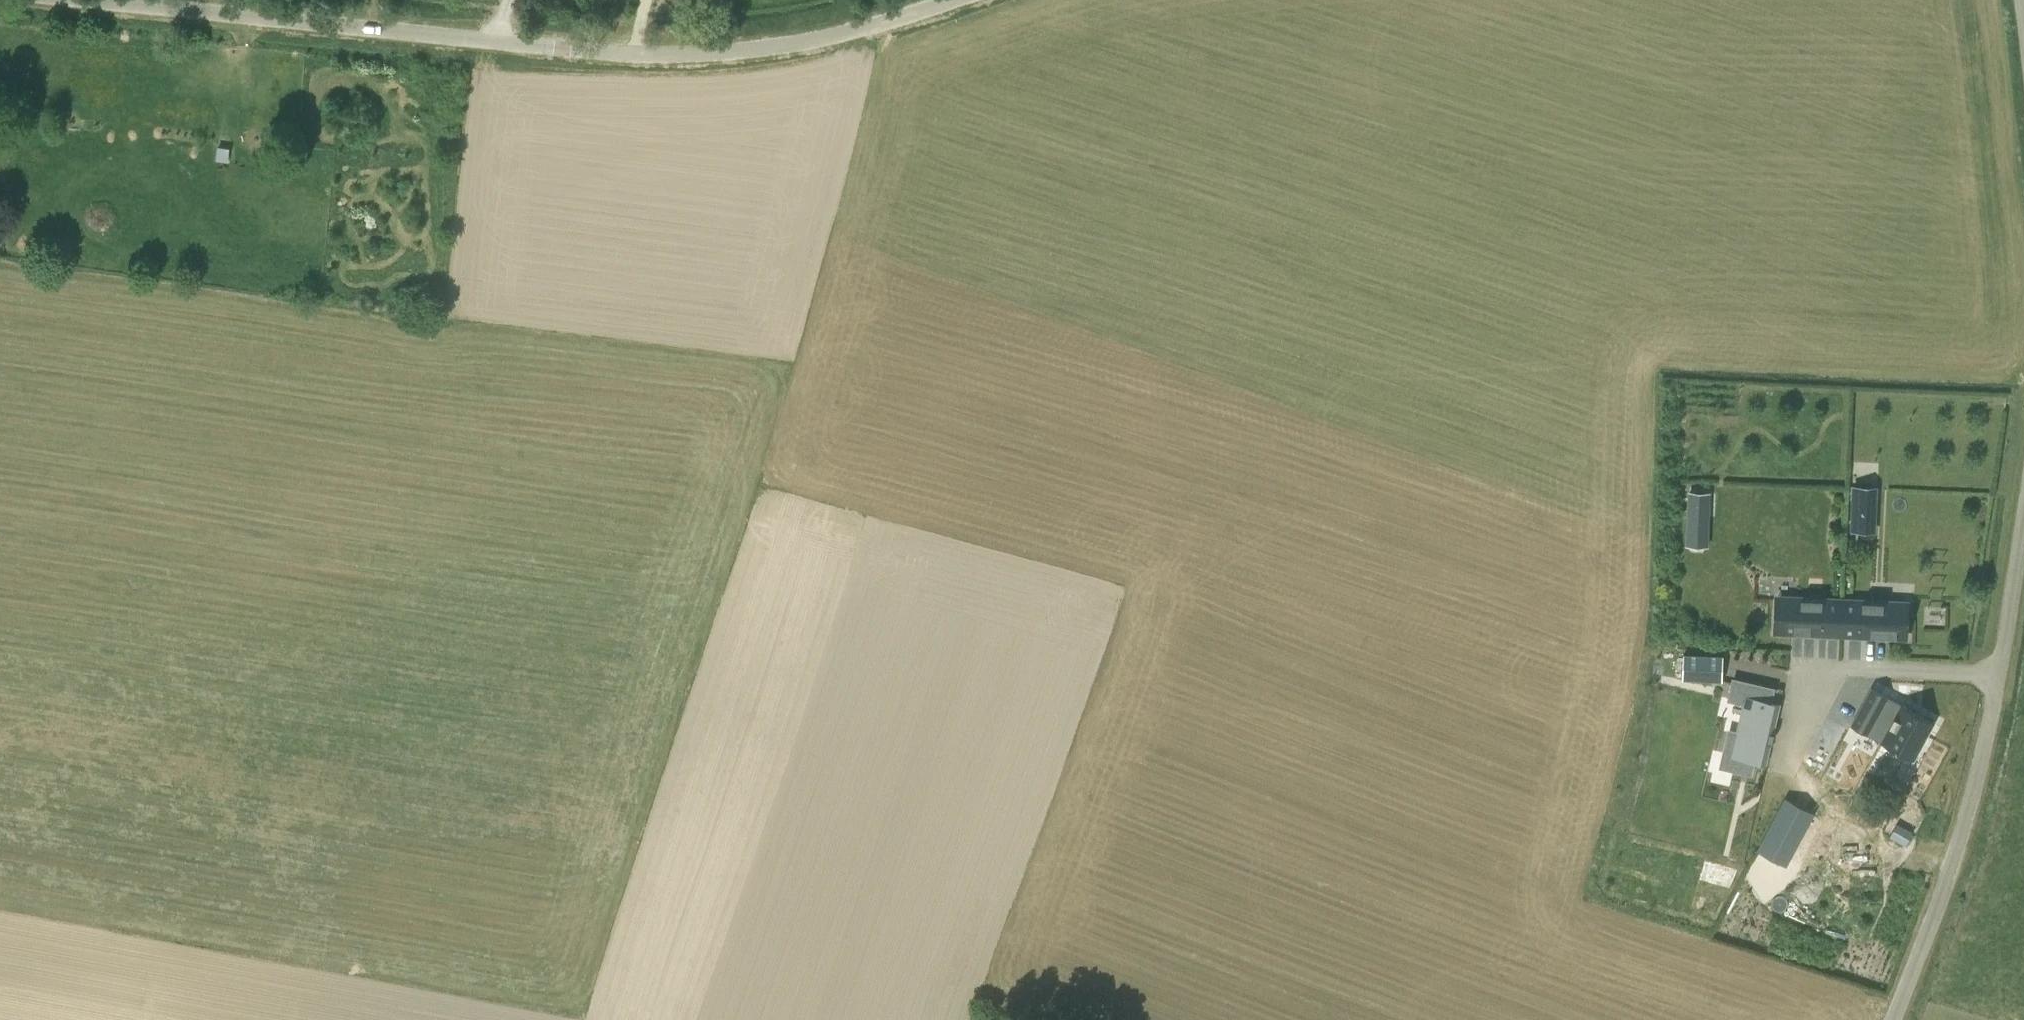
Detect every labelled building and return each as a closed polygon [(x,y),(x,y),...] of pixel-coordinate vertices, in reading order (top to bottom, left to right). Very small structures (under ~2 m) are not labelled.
[(1879,486),(1854,485),(1853,514),(1878,515),(1879,486)] [(1711,502),(1689,502),(1688,544),(1709,545),(1711,502)] [(1777,596),(1777,600),(1776,632),(1840,635),(1842,603),(1842,599),(1826,598),(1797,597),(1777,596)] [(1842,599),(1842,603),(1840,635),(1904,638),(1906,606),(1906,602),(1888,601),(1857,600),(1842,599)] [(1723,656),(1683,654),(1682,679),(1722,681),(1723,656)] [(1724,753),(1729,754),(1727,767),(1750,772),(1753,759),(1764,761),(1777,705),(1769,703),(1772,689),(1734,680),(1730,698),(1745,702),(1738,734),(1729,732),(1724,753)] [(1935,721),(1902,702),(1901,704),(1871,687),(1850,725),(1867,734),(1881,740),(1879,743),(1913,761),(1935,721)] [(1785,866),(1814,813),(1785,798),(1757,851),(1785,866)] [(1913,831),(1897,823),(1890,837),(1906,845),(1913,831)]
